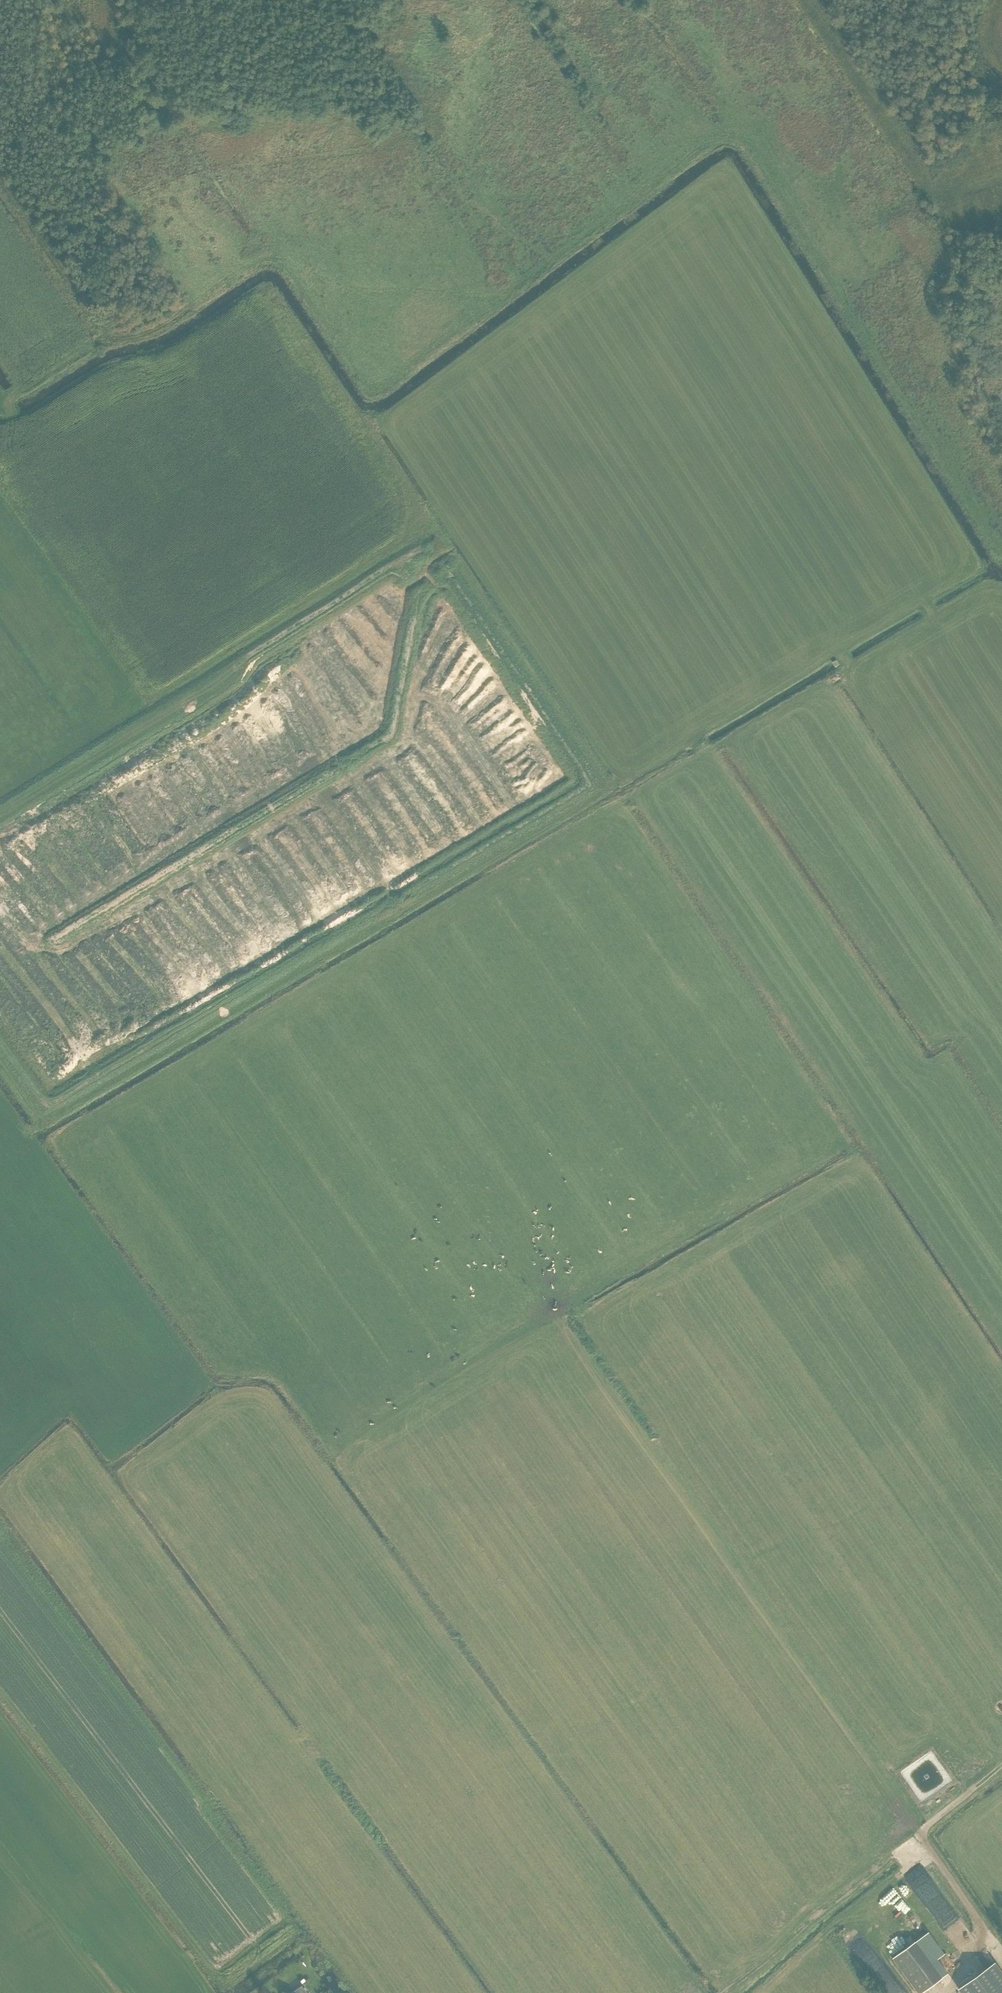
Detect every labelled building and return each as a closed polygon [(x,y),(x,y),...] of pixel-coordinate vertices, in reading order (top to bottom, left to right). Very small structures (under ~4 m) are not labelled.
[(914,1923),(923,1917),(897,1885),(888,1891),(914,1923)] [(942,1978),(926,1956),(937,1949),(926,1934),(916,1942),(915,1941),(893,1958),(919,1992),(921,1992),(942,1978)] [(868,1939),(857,1946),(883,1988),(894,1981),(868,1939)] [(958,1989),(961,1992),(1001,1992),(1001,1973),(995,1962),(958,1989)]
